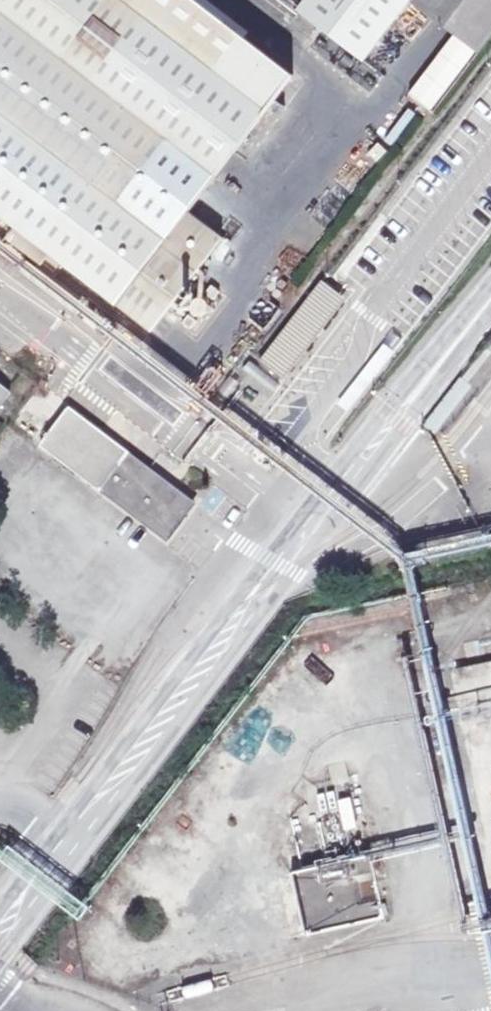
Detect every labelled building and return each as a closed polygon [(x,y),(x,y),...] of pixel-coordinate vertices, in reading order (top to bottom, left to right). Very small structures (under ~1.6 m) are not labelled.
[(294,76),(196,0),(0,0),(0,216),(62,263),(152,332),(225,237),(190,212),(294,76)] [(299,9),(366,61),(411,2),(413,0),(306,0),(299,9)] [(0,216),(0,235),(52,276),(62,263),(0,216)] [(32,281),(72,311),(81,300),(41,270),(32,281)] [(281,378),(344,296),(324,281),(260,362),(281,378)] [(490,354),(490,352),(486,347),(462,378),(469,383),(490,354)] [(435,435),(473,386),(469,383),(462,378),(461,377),(423,425),(435,435)] [(11,391),(0,383),(0,404),(11,391)] [(36,447),(166,542),(197,501),(66,406),(36,447)] [(118,435),(147,457),(152,451),(147,447),(123,429),(118,435)] [(158,433),(147,447),(152,451),(158,443),(190,467),(179,482),(183,485),(199,464),(158,433)] [(152,451),(147,457),(179,482),(190,467),(158,443),(152,451)]
